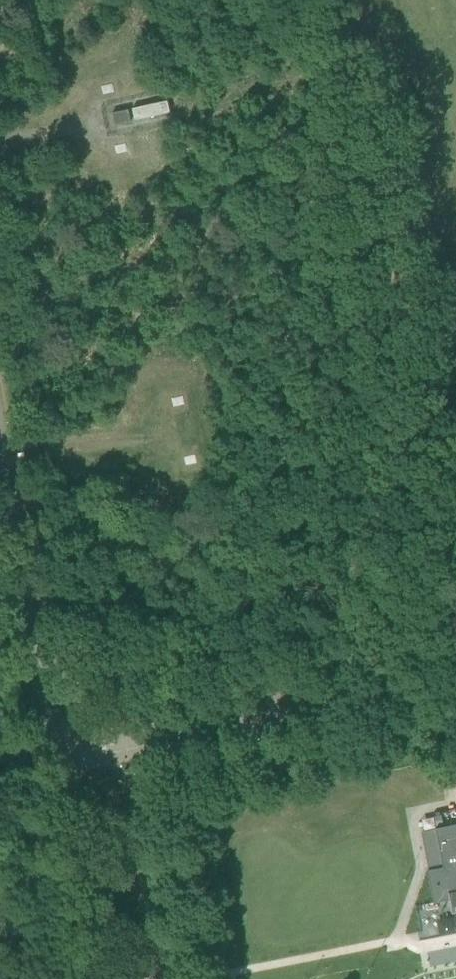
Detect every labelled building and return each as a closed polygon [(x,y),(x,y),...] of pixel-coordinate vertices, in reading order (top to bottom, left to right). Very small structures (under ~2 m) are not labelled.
[(114,125),(131,122),(128,110),(112,114),(114,125)] [(427,870),(427,871),(431,887),(434,903),(449,900),(452,914),(455,913),(455,825),(436,829),(443,867),(427,870)]
